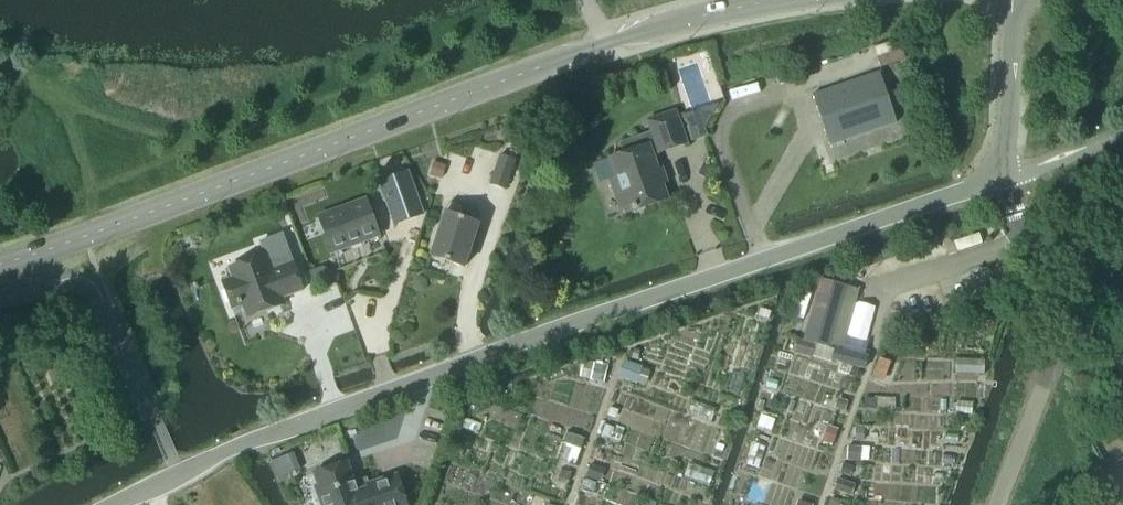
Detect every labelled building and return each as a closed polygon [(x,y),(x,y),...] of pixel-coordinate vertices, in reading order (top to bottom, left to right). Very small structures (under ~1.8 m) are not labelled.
[(829,146),(896,123),(879,72),(812,95),(829,146)] [(705,129),(718,106),(717,105),(684,117),(693,142),(708,137),(705,129)] [(659,153),(685,144),(674,113),(647,122),(651,133),(619,145),(623,155),(609,160),(620,191),(614,193),(621,215),(665,200),(649,154),(658,151),(659,153)] [(505,191),(516,161),(499,155),(489,185),(505,191)] [(424,216),(408,172),(378,182),(394,227),(424,216)] [(332,252),(377,235),(364,200),(319,216),(332,252)] [(458,218),(462,208),(448,203),(445,214),(443,213),(430,255),(463,266),(476,224),(458,218)] [(292,262),(272,269),(266,253),(229,266),(233,277),(223,280),(233,307),(242,304),(247,316),(284,303),(282,296),(302,289),(292,262)] [(803,342),(815,345),(829,349),(846,287),(820,280),(803,342)] [(286,476),(300,471),(294,455),(280,461),(286,476)] [(354,484),(347,463),(313,475),(320,495),(317,496),(320,504),(406,504),(396,475),(368,485),(367,482),(354,484)]
